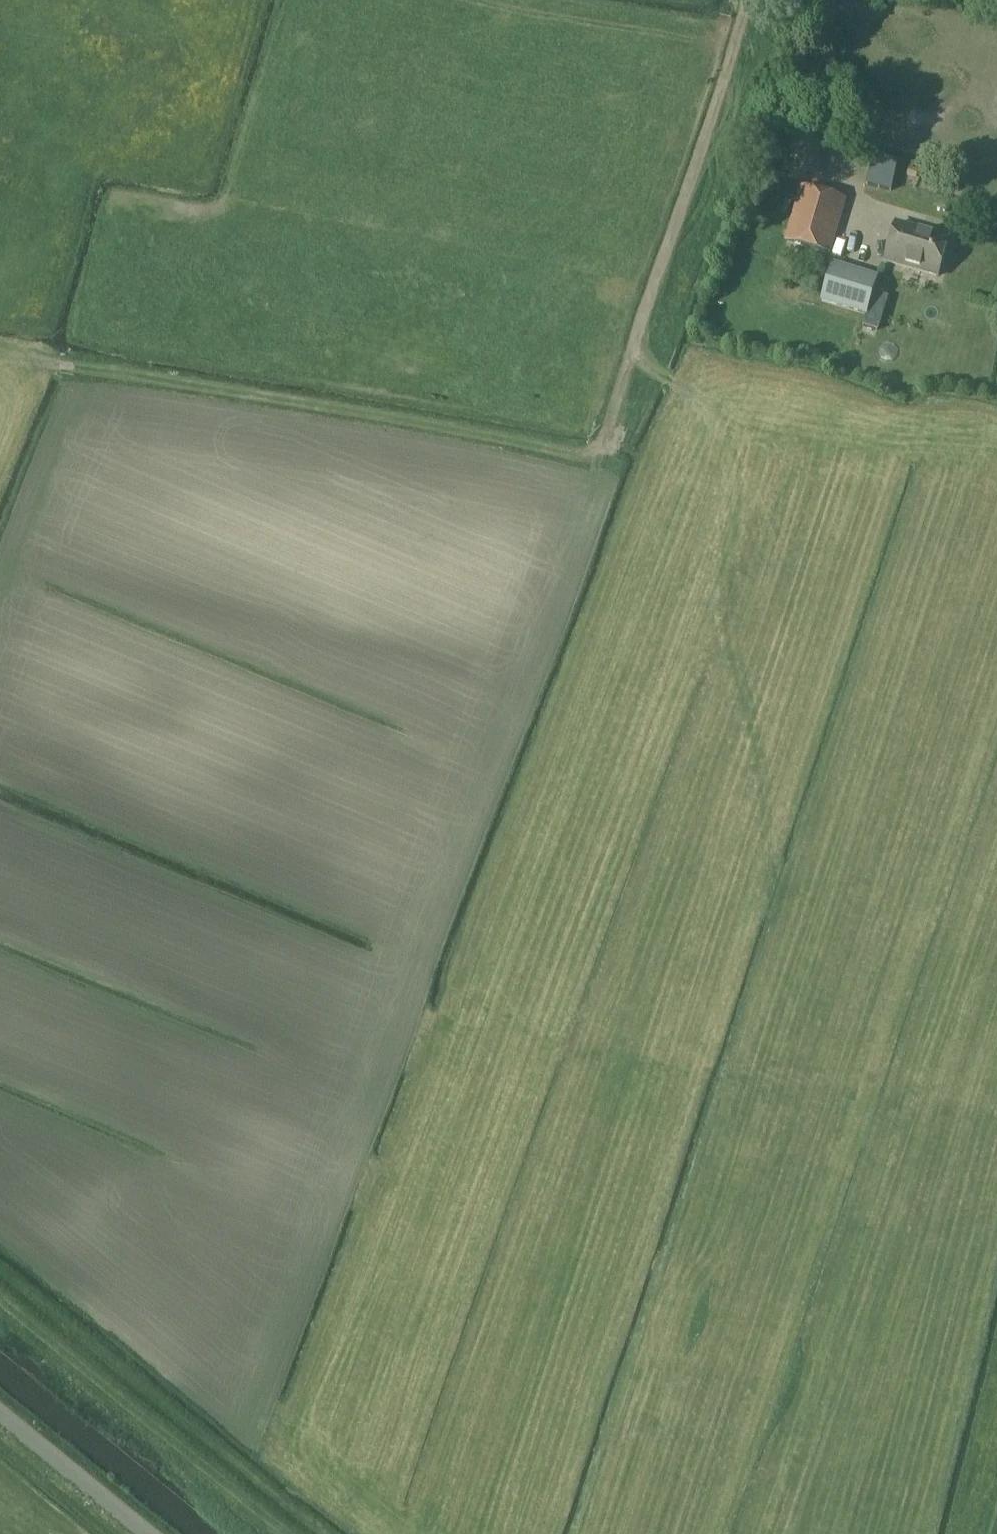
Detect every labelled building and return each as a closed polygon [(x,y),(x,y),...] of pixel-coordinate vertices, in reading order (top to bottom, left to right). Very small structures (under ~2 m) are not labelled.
[(801,185),(784,241),(830,255),(847,199),(801,185)] [(937,275),(948,240),(895,224),(885,260),(937,275)] [(875,279),(832,266),(820,303),(864,316),(875,279)]
